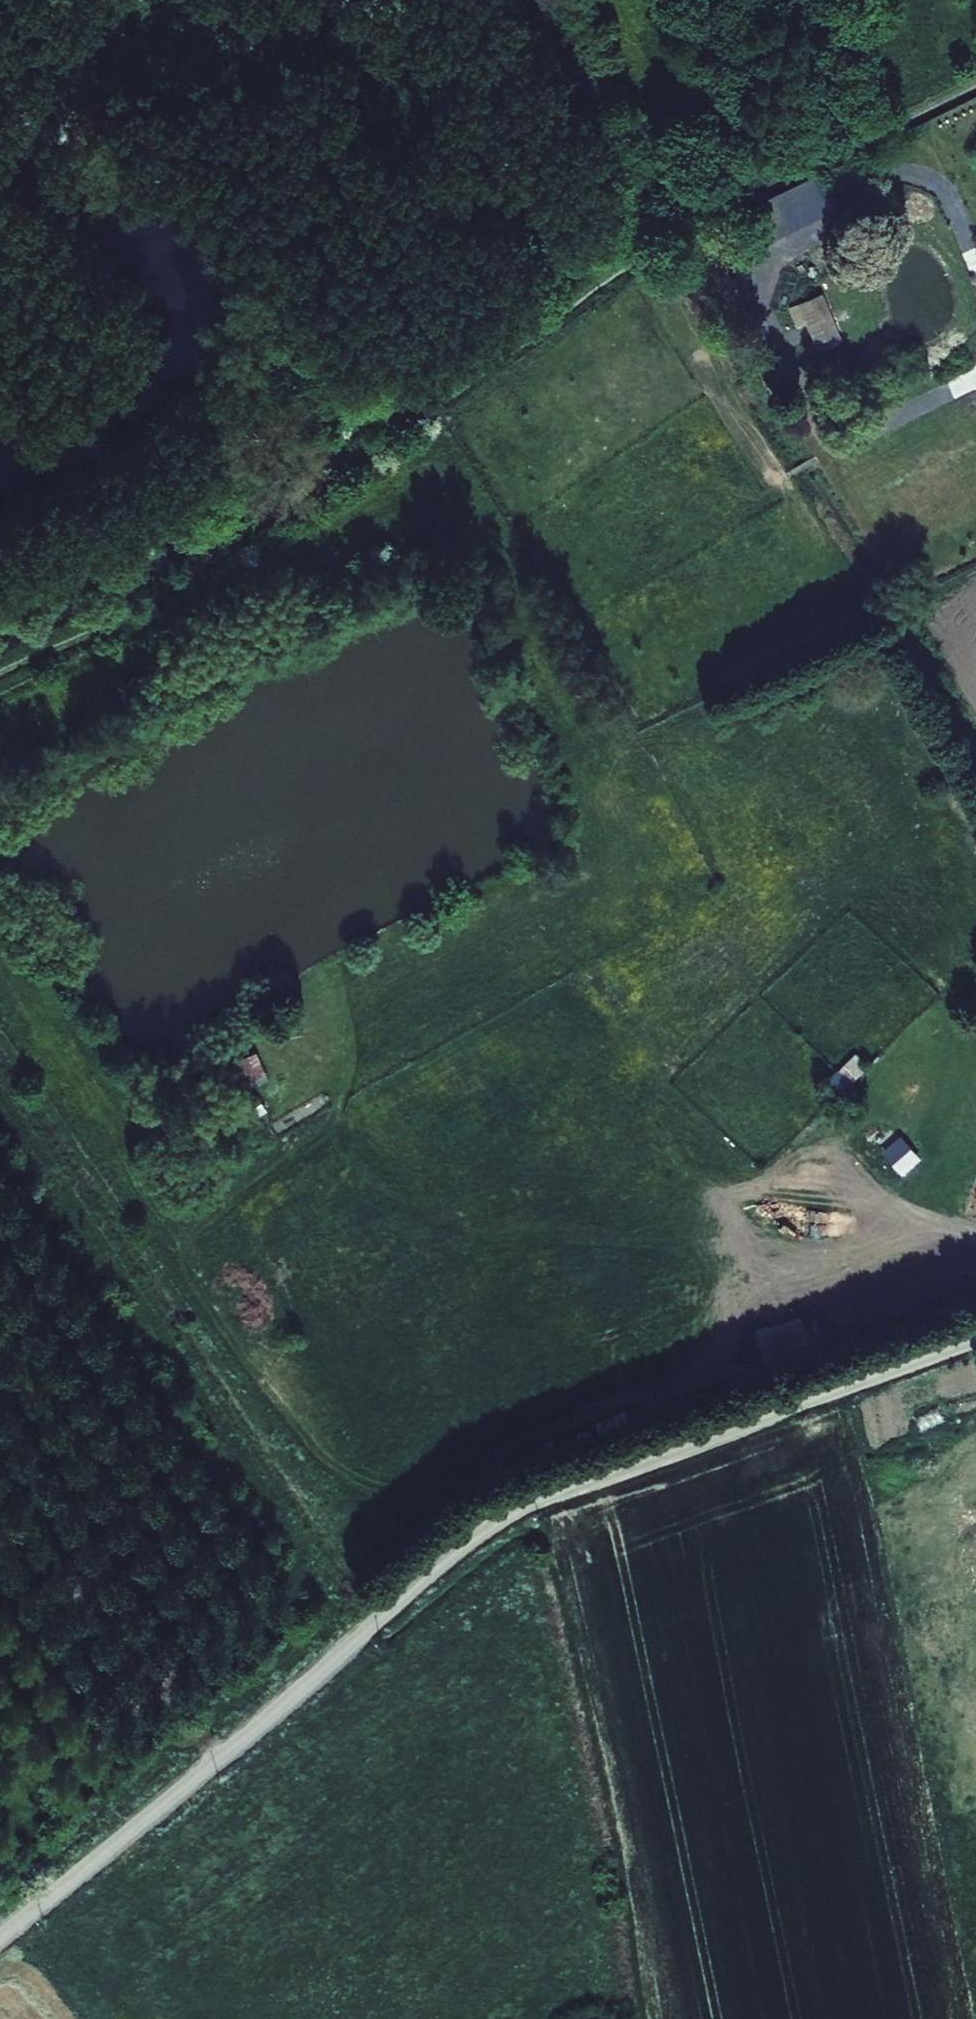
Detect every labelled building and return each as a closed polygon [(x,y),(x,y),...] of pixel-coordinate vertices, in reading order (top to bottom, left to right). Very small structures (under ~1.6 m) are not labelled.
[(758,204),(771,236),(827,214),(814,182),(758,204)] [(787,315),(810,366),(832,356),(810,305),(787,315)] [(229,1065),(237,1094),(249,1090),(241,1061),(229,1065)] [(903,1173),(921,1155),(901,1134),(882,1151),(903,1173)] [(797,1312),(753,1328),(765,1362),(809,1346),(797,1312)]
